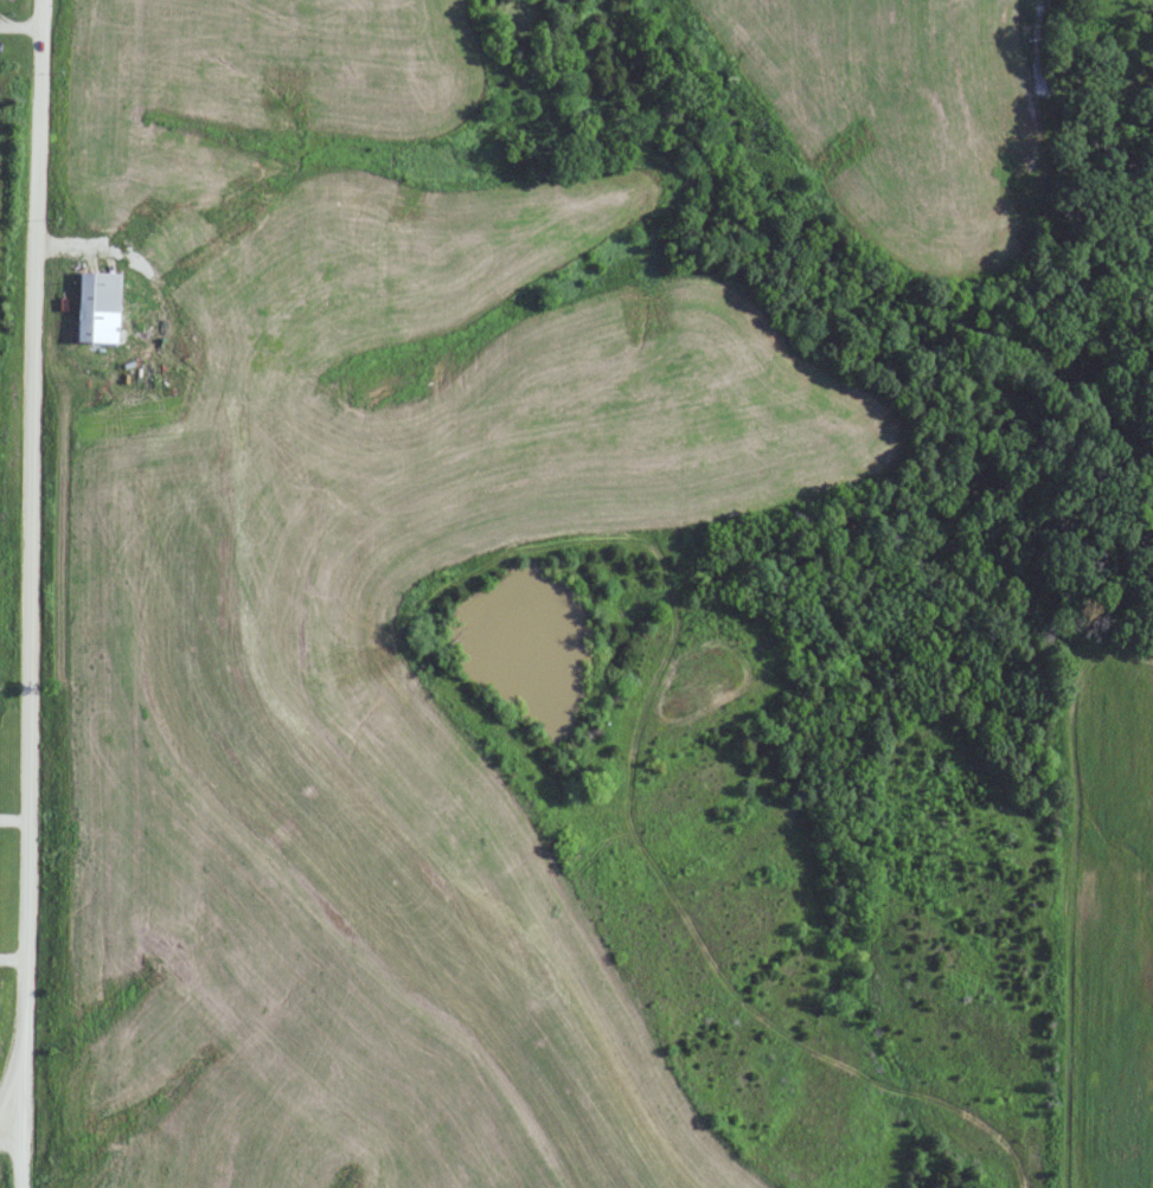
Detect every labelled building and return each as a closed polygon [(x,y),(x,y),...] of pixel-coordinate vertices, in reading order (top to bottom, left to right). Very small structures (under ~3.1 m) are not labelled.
[(119,343),(120,274),(79,273),(78,342),(119,343)]
